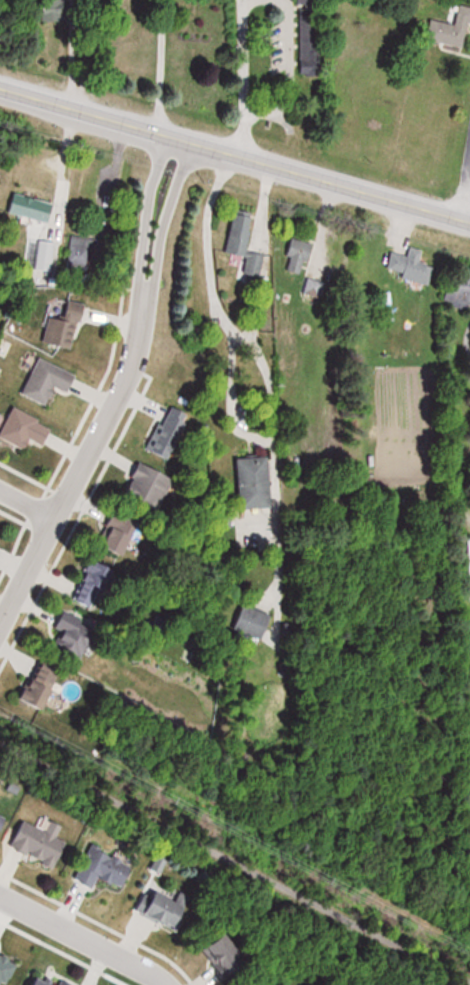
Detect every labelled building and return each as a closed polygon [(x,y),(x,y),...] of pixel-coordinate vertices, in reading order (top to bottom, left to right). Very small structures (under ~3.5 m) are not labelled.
[(469,49),(469,46),(469,6),(460,4),(456,24),(432,19),(427,40),(469,49)] [(301,73),(319,73),(319,9),(301,9),(301,73)] [(15,194),(10,214),(52,224),(57,204),(15,194)] [(227,254),(242,256),(237,280),(259,284),(264,254),(248,252),(254,217),(234,213),(227,254)] [(94,270),(94,234),(69,234),(69,270),(94,270)] [(327,250),(294,239),(284,269),(309,277),(314,263),(322,266),(327,250)] [(52,272),(56,243),(38,240),(34,270),(52,272)] [(431,285),(437,262),(391,251),(385,273),(431,285)] [(469,306),(469,277),(448,276),(446,305),(469,306)] [(43,342),(74,351),(85,312),(74,309),(72,318),(51,312),(43,342)] [(71,391),(78,374),(39,356),(23,393),(49,405),(58,385),(71,391)] [(167,405),(182,413),(177,421),(182,423),(163,458),(140,446),(154,421),(158,423),(167,405)] [(32,437),(46,443),(54,424),(13,406),(0,436),(0,437),(28,448),(32,437)] [(228,457),(260,454),(264,504),(232,506),(228,457)] [(134,459),(169,480),(146,517),(116,499),(129,476),(125,474),(134,459)] [(97,543),(125,555),(140,519),(113,507),(97,543)] [(94,610),(111,571),(89,562),(72,600),(94,610)] [(238,603),(265,614),(255,638),(228,627),(238,603)] [(97,628),(62,612),(55,628),(62,631),(57,643),(85,656),(97,628)] [(24,698),(44,707),(60,671),(40,662),(24,698)] [(1,836),(9,810),(0,807),(0,836),(1,836)] [(23,819),(11,845),(58,867),(70,840),(23,819)] [(101,876),(124,887),(134,865),(104,851),(100,860),(88,854),(77,877),(96,887),(101,876)] [(192,905),(144,886),(133,913),(181,932),(192,905)] [(224,979),(253,963),(235,931),(206,947),(224,979)]
